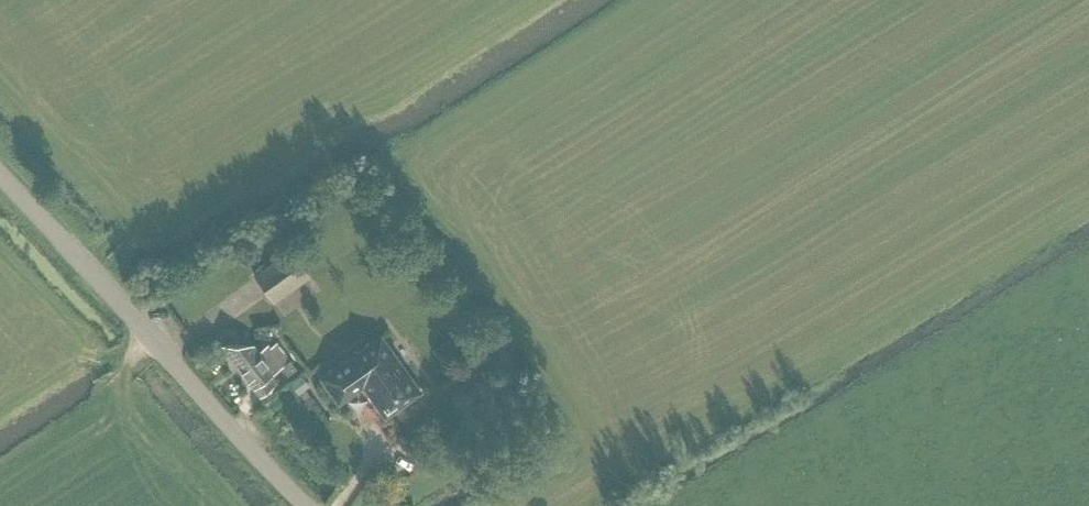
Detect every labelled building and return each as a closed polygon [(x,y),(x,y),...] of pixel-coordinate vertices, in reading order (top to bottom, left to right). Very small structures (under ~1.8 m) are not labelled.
[(290,248),(253,275),(274,303),(311,276),(290,248)] [(363,387),(385,418),(421,392),(381,336),(320,379),(338,404),(363,387)] [(287,378),(297,370),(276,343),(270,348),(268,345),(258,352),(252,344),(220,345),(236,366),(254,388),(260,395),(275,384),(269,376),(279,368),(287,378)] [(300,376),(296,378),(290,383),(298,394),(305,389),(309,386),(301,375),(300,376)]
